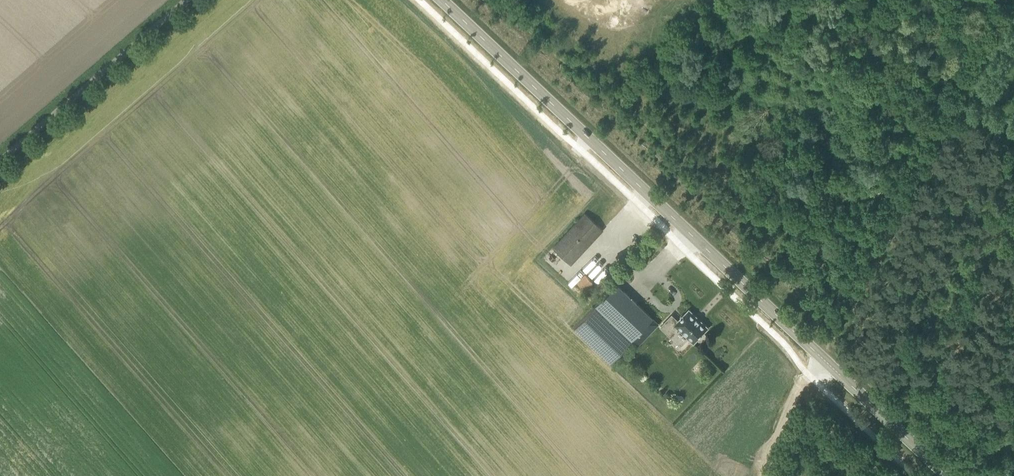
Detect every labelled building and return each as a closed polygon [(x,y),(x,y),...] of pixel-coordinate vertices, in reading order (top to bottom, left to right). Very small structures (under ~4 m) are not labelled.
[(553,247),(571,264),(603,229),(585,212),(553,247)] [(584,275),(576,282),(585,291),(592,283),(584,275)] [(616,283),(609,290),(574,327),(610,362),(652,318),(616,283)] [(661,326),(672,337),(680,330),(693,342),(698,338),(699,339),(701,339),(703,338),(704,337),(704,335),(704,333),(703,332),(707,327),(700,320),(701,320),(697,316),(696,316),(689,309),(683,315),(680,315),(680,318),(678,321),(672,315),(661,326)] [(866,337),(861,332),(857,336),(862,341),(866,337)]
